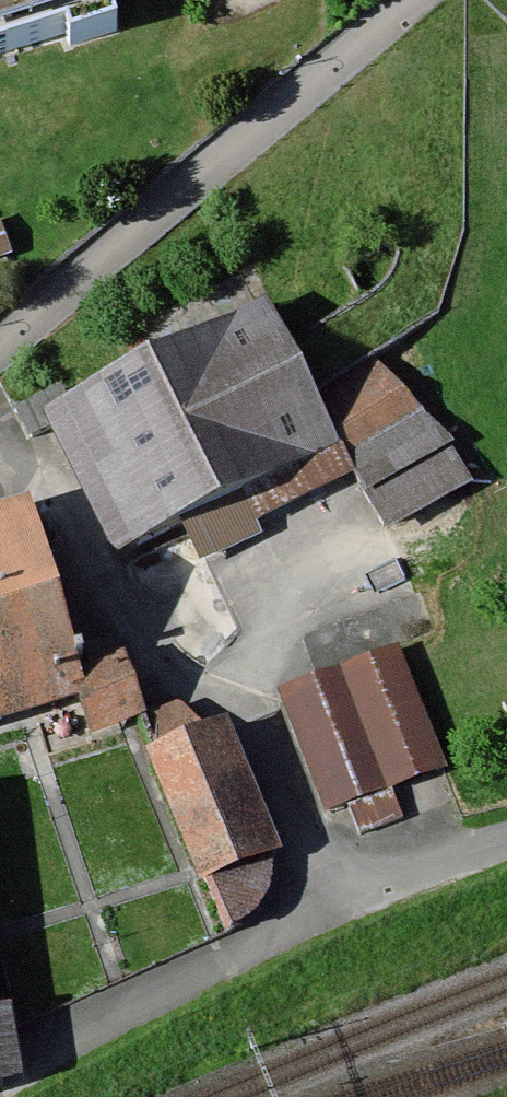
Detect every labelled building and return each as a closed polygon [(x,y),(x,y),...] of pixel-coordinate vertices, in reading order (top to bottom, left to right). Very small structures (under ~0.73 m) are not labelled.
[(67,32),(71,43),(119,28),(110,0),(0,0),(0,53),(67,32)] [(66,402),(140,548),(337,446),(312,395),(259,305),(66,402)] [(312,395),(337,446),(384,521),(389,516),(472,475),(421,411),(376,362),(312,395)] [(34,513),(0,523),(0,706),(84,681),(34,513)] [(332,807),(443,765),(398,648),(287,691),(332,807)] [(227,729),(149,760),(225,929),(259,911),(274,883),(275,852),(227,729)]
